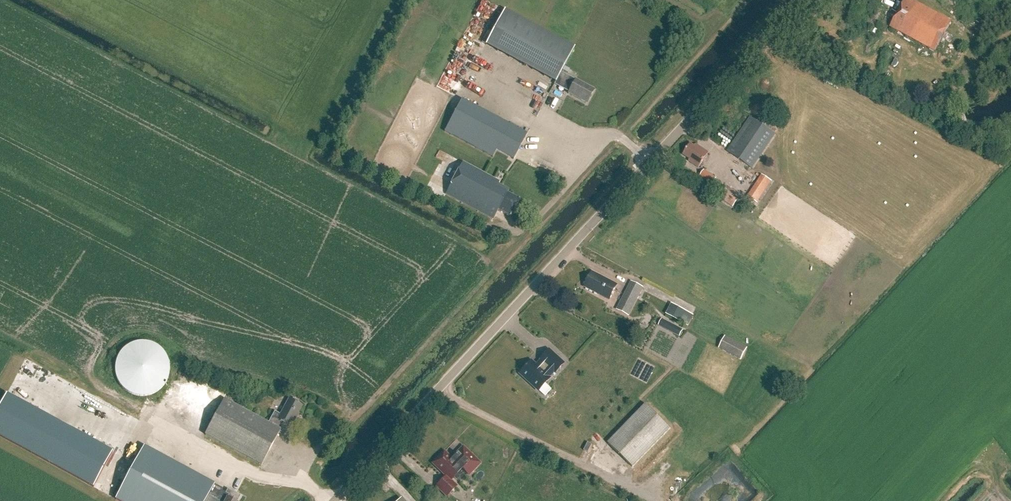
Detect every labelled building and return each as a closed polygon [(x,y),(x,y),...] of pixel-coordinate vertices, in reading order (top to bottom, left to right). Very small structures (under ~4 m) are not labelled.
[(951,22),(912,0),(906,0),(891,27),(935,52),(951,22)] [(891,25),(894,10),(885,9),(882,24),(891,25)] [(504,10),(485,45),(555,82),(555,83),(556,83),(570,90),(568,94),(587,104),(594,90),(576,80),(575,80),(561,73),(575,47),(504,10)] [(514,160),(527,135),(462,100),(445,132),(493,158),(497,151),(514,160)] [(965,110),(955,113),(960,128),(969,125),(965,110)] [(752,169),(775,134),(750,118),(727,152),(752,169)] [(699,168),(709,153),(696,145),(695,147),(691,144),(683,155),(693,162),(692,163),(699,168)] [(510,217),(519,201),(507,194),(509,191),(498,185),(500,182),(463,163),(446,194),(493,220),(498,211),(510,217)] [(705,171),(701,177),(711,184),(715,178),(705,171)] [(759,203),(772,180),(761,174),(748,198),(759,203)] [(725,192),(720,199),(733,207),(738,200),(725,192)] [(607,299),(615,284),(593,272),(585,287),(607,299)] [(629,316),(643,288),(632,282),(617,310),(629,316)] [(689,327),(694,316),(672,304),(666,315),(689,327)] [(659,326),(680,337),(683,330),(662,319),(659,326)] [(719,348),(741,360),(747,348),(725,336),(719,348)] [(165,351),(161,346),(156,343),(150,341),(146,340),(139,340),(133,342),(128,344),(122,348),(120,351),(117,355),(114,361),(113,367),(113,372),(114,378),(116,383),(119,387),(125,392),(128,395),(134,397),(141,398),(145,398),(149,398),(152,397),(156,395),(161,392),(165,388),(169,382),(171,377),(172,371),(172,366),(170,360),(168,355),(165,351)] [(541,360),(535,366),(530,361),(525,367),(525,366),(524,367),(525,368),(520,373),(539,391),(549,379),(548,378),(554,372),(555,373),(563,364),(548,350),(540,359),(541,360)] [(291,428),(297,418),(296,418),(302,406),(289,399),(280,415),(275,411),(268,423),(224,399),(205,435),(262,466),(284,424),(291,428)] [(633,468),(671,429),(646,405),(608,444),(633,468)] [(588,453),(592,445),(588,443),(584,451),(588,453)] [(228,498),(229,495),(221,491),(222,489),(144,446),(115,500),(118,500),(205,500),(208,496),(218,500),(232,500),(228,498)] [(452,459),(446,454),(435,466),(446,476),(436,487),(446,496),(456,486),(450,480),(462,469),(468,475),(479,463),(475,460),(476,459),(470,454),(469,454),(463,448),(461,450),(460,449),(456,453),(457,454),(452,459)]
